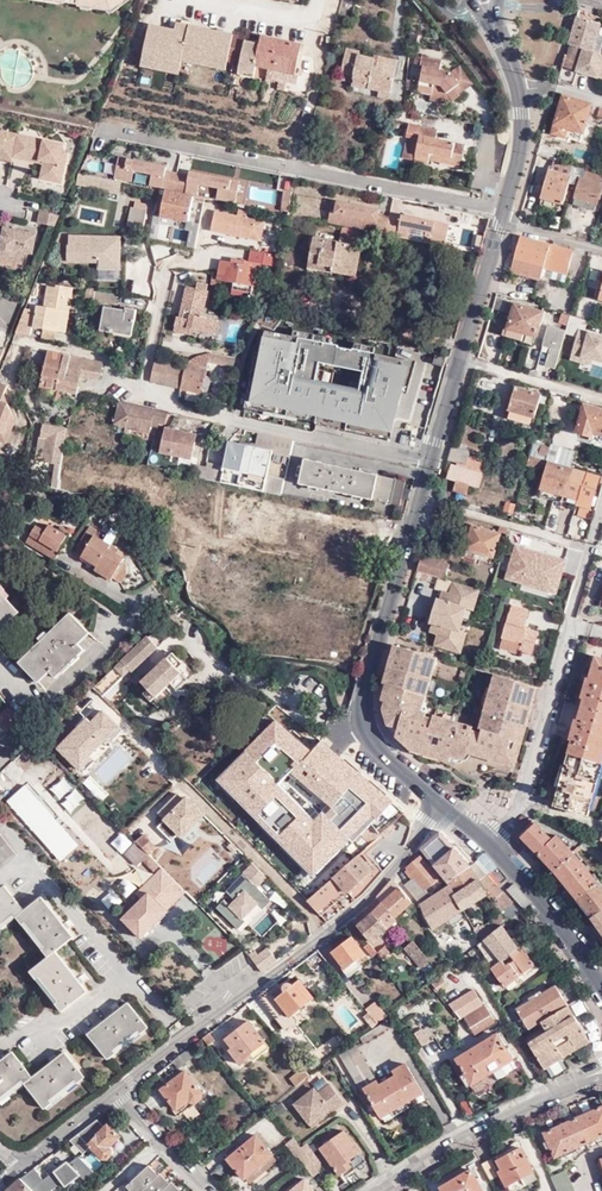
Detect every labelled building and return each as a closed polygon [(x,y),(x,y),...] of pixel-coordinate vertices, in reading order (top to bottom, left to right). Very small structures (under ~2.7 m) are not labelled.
[(110,10),(124,0),(44,0),(110,10)] [(570,45),(584,49),(578,73),(596,79),(601,59),(601,55),(593,52),(598,34),(601,20),(601,19),(580,10),(570,45)] [(186,25),(174,23),(172,30),(171,35),(184,37),(186,25)] [(296,54),(299,45),(259,36),(258,43),(242,40),(243,37),(186,25),(184,37),(171,35),(172,30),(146,25),(140,57),(178,65),(179,60),(180,56),(195,59),(196,54),(224,60),(238,62),(236,72),(250,75),(253,65),(273,69),(271,77),(282,80),(284,72),(291,74),(296,54)] [(598,34),(593,52),(601,55),(601,52),(601,35),(598,34)] [(388,76),(392,59),(374,55),(373,58),(359,55),(359,52),(346,50),(341,73),(355,76),(369,79),(368,88),(379,90),(390,93),(393,78),(388,76)] [(222,68),(224,60),(196,54),(195,59),(180,56),(179,60),(222,68)] [(300,54),(296,54),(291,74),(284,72),(282,80),(294,83),(300,54)] [(178,65),(140,57),(138,65),(177,73),(178,65)] [(432,94),(433,91),(433,87),(443,89),(444,89),(453,101),(464,93),(451,74),(440,71),(441,62),(422,57),(420,66),(423,67),(418,91),(432,94)] [(396,60),(392,59),(388,76),(393,78),(396,60)] [(563,68),(559,82),(574,86),(577,73),(563,68)] [(369,79),(355,76),(354,86),(368,88),(369,79)] [(388,99),(390,93),(379,90),(377,97),(388,99)] [(593,104),(564,96),(553,133),(582,142),(593,104)] [(441,156),(462,160),(465,146),(436,139),(438,130),(409,124),(406,138),(418,140),(414,161),(428,164),(429,160),(430,156),(441,158),(441,156)] [(16,134),(0,131),(0,153),(12,156),(16,134)] [(63,144),(16,134),(12,156),(37,161),(38,156),(44,158),(43,162),(39,180),(60,185),(66,153),(62,152),(63,144)] [(541,145),(538,155),(555,160),(558,161),(560,150),(541,145)] [(118,156),(113,177),(131,181),(134,169),(151,173),(149,184),(173,189),(177,171),(164,169),(165,165),(118,156)] [(461,166),(462,160),(441,156),(441,158),(430,156),(429,160),(461,166)] [(558,161),(555,160),(552,169),(551,169),(542,198),(564,204),(570,184),(571,177),(572,175),(571,175),(573,166),(558,161)] [(577,174),(582,175),(601,182),(601,175),(577,167),(576,173),(577,174)] [(216,198),(235,202),(238,184),(230,182),(231,179),(189,170),(189,174),(177,171),(173,189),(197,194),(199,183),(218,187),(216,198)] [(98,177),(78,173),(76,185),(96,189),(98,177)] [(582,175),(575,199),(598,205),(601,190),(601,182),(582,175)] [(156,201),(159,190),(117,181),(115,193),(156,201)] [(174,219),(179,194),(166,190),(161,219),(153,217),(149,239),(156,240),(159,224),(171,227),(172,219),(174,219)] [(278,208),(288,211),(292,193),(281,191),(278,208)] [(199,198),(179,194),(174,219),(189,222),(192,207),(194,207),(194,209),(197,210),(199,198)] [(598,205),(575,199),(574,205),(596,212),(598,205)] [(333,200),(328,222),(343,225),(346,225),(349,214),(366,217),(364,229),(386,234),(390,217),(378,215),(379,211),(333,200)] [(143,229),(146,211),(131,208),(127,226),(143,229)] [(260,241),(264,222),(246,218),(246,211),(239,209),(237,216),(214,212),(210,231),(260,241)] [(56,227),(60,216),(42,213),(40,224),(56,227)] [(401,219),(390,217),(386,234),(408,238),(410,227),(429,231),(427,242),(445,246),(449,226),(442,225),(443,222),(402,215),(401,219)] [(462,234),(482,240),(488,221),(479,218),(474,234),(463,231),(462,234)] [(187,230),(189,222),(174,219),(173,227),(187,230)] [(358,246),(361,228),(346,225),(343,225),(339,242),(358,246)] [(23,263),(25,251),(26,245),(34,247),(36,234),(2,228),(0,241),(0,258),(23,263)] [(119,269),(120,257),(110,257),(110,248),(114,248),(114,237),(70,236),(69,245),(67,245),(67,261),(99,262),(98,269),(119,269)] [(352,276),(358,246),(339,242),(314,237),(309,262),(333,268),(342,269),(341,274),(352,276)] [(512,271),(542,280),(543,276),(545,269),(552,246),(521,237),(512,271)] [(362,247),(358,246),(352,276),(356,277),(362,247)] [(583,255),(552,246),(545,269),(568,275),(569,269),(579,272),(583,255)] [(110,257),(120,257),(120,248),(114,248),(110,248),(110,257)] [(260,264),(278,267),(281,256),(250,250),(248,261),(260,264)] [(291,252),(284,254),(288,266),(294,264),(291,252)] [(21,271),(23,263),(0,258),(0,266),(21,271)] [(256,287),(260,264),(248,261),(233,258),(232,263),(221,261),(218,275),(217,280),(234,283),(231,294),(251,298),(253,287),(256,287)] [(333,268),(309,262),(308,267),(333,272),(333,268)] [(545,269),(543,276),(566,282),(568,275),(545,269)] [(212,274),(211,279),(210,285),(216,286),(217,280),(218,275),(212,274)] [(212,334),(215,320),(200,316),(207,284),(197,282),(195,289),(186,287),(181,310),(185,310),(183,318),(179,317),(176,316),(173,331),(187,334),(189,329),(197,331),(212,334)] [(34,328),(44,329),(57,332),(58,332),(61,312),(63,312),(65,307),(66,307),(68,298),(69,287),(56,286),(56,287),(48,286),(44,306),(38,305),(34,328)] [(96,289),(86,288),(85,297),(94,299),(94,298),(96,289)] [(118,294),(96,289),(94,298),(117,302),(118,294)] [(513,314),(516,304),(506,301),(504,311),(513,314)] [(544,312),(516,304),(513,314),(509,329),(525,333),(537,336),(544,312)] [(61,312),(58,332),(65,333),(69,307),(66,307),(65,307),(63,312),(61,312)] [(112,328),(132,332),(136,310),(125,308),(125,310),(104,307),(100,331),(111,333),(112,328)] [(570,315),(567,331),(566,335),(575,337),(570,361),(591,365),(592,360),(601,363),(601,335),(586,330),(589,321),(570,315)] [(15,332),(17,333),(30,335),(32,321),(20,319),(15,332)] [(545,366),(556,369),(566,335),(567,331),(550,326),(544,347),(550,349),(545,366)] [(132,336),(132,332),(112,328),(111,333),(132,336)] [(44,329),(42,337),(55,340),(57,332),(44,329)] [(523,341),(525,333),(509,329),(506,336),(523,341)] [(294,338),(263,331),(247,405),(314,419),(313,426),(390,442),(400,391),(406,393),(413,362),(385,356),(386,350),(355,343),(353,349),(330,344),(331,338),(295,331),(294,338)] [(65,355),(49,352),(42,386),(58,390),(65,355)] [(187,365),(186,365),(186,368),(181,388),(201,393),(208,363),(211,353),(209,353),(198,356),(188,363),(187,365)] [(228,366),(230,357),(211,353),(208,363),(228,366)] [(65,355),(58,390),(55,401),(60,402),(63,391),(77,394),(81,375),(99,379),(103,363),(83,359),(65,355)] [(170,364),(155,361),(152,377),(167,380),(170,364)] [(151,382),(181,388),(186,368),(170,364),(167,380),(152,377),(151,382)] [(0,385),(0,441),(7,444),(15,420),(10,408),(1,405),(6,387),(0,385)] [(1,405),(10,408),(6,387),(1,405)] [(511,410),(533,417),(535,418),(542,395),(516,387),(509,410),(511,410)] [(89,394),(86,406),(114,412),(115,400),(89,394)] [(168,413),(131,405),(130,406),(123,405),(122,410),(118,409),(114,424),(150,432),(151,425),(154,426),(156,422),(165,423),(168,413)] [(593,437),(595,432),(601,435),(601,411),(586,405),(578,432),(593,437)] [(531,423),(533,417),(511,410),(510,416),(531,423)] [(40,425),(37,445),(63,449),(66,428),(40,425)] [(165,428),(165,429),(159,453),(191,460),(194,446),(191,446),(192,442),(195,442),(197,435),(166,428),(165,428)] [(593,437),(593,439),(601,442),(601,435),(595,432),(593,437)] [(289,457),(293,441),(258,433),(255,447),(251,447),(250,444),(241,442),(240,444),(229,442),(225,467),(207,463),(207,465),(204,478),(236,485),(269,493),(281,495),(284,480),(268,476),(273,454),(289,457)] [(542,445),(534,443),(530,457),(538,459),(542,445)] [(546,461),(550,462),(571,468),(576,451),(551,444),(550,448),(546,461)] [(550,448),(542,445),(538,459),(542,460),(546,461),(550,448)] [(453,446),(451,453),(468,458),(470,451),(453,446)] [(451,453),(449,459),(463,464),(466,465),(466,463),(468,458),(451,453)] [(2,461),(10,469),(15,463),(7,455),(2,461)] [(538,459),(530,457),(529,462),(534,463),(541,465),(542,460),(538,459)] [(466,463),(485,468),(486,463),(468,458),(466,463)] [(405,481),(305,460),(299,484),(400,505),(405,481)] [(541,493),(559,498),(562,500),(571,468),(550,462),(541,493)] [(197,463),(194,476),(204,478),(207,465),(197,463)] [(483,474),(485,468),(466,463),(466,465),(463,464),(462,468),(483,474)] [(479,487),(483,474),(462,468),(451,464),(447,478),(457,481),(454,491),(468,495),(470,485),(479,487)] [(55,488),(59,489),(59,479),(61,466),(50,465),(46,485),(55,488)] [(592,508),(601,476),(571,468),(562,500),(576,503),(592,508)] [(505,511),(514,514),(517,504),(507,502),(505,511)] [(590,513),(592,508),(576,503),(573,517),(578,519),(584,520),(586,512),(590,513)] [(578,519),(573,517),(567,533),(576,536),(578,519)] [(29,538),(58,555),(60,553),(63,548),(60,545),(62,541),(63,543),(70,532),(60,526),(52,521),(48,528),(39,522),(29,538)] [(63,523),(60,526),(70,532),(72,529),(63,523)] [(467,550),(476,552),(494,558),(501,533),(473,525),(466,549),(467,550)] [(508,534),(510,528),(500,525),(498,531),(508,534)] [(522,532),(510,528),(508,534),(507,539),(519,542),(522,532)] [(97,567),(110,546),(95,537),(94,538),(86,533),(77,548),(85,553),(83,555),(88,558),(87,561),(97,567)] [(564,583),(575,547),(545,539),(535,573),(564,583)] [(112,548),(110,546),(97,567),(94,571),(108,579),(109,577),(113,580),(122,585),(128,576),(128,567),(124,564),(124,562),(117,557),(109,552),(112,548)] [(119,553),(112,548),(109,552),(117,557),(119,553)] [(475,559),(476,552),(467,550),(465,556),(475,559)] [(424,557),(420,571),(445,579),(451,565),(424,557)] [(561,594),(564,583),(535,573),(532,585),(561,594)] [(439,634),(436,646),(452,651),(458,631),(463,633),(470,609),(466,608),(471,586),(455,582),(452,594),(446,592),(444,601),(438,599),(431,624),(437,625),(434,632),(439,634)] [(481,589),(471,586),(466,608),(470,609),(475,611),(481,589)] [(8,599),(11,596),(3,587),(2,589),(0,590),(8,599)] [(20,611),(8,599),(0,590),(0,629),(20,611)] [(512,605),(503,637),(510,639),(508,650),(521,654),(522,650),(533,654),(539,632),(525,627),(531,610),(512,605)] [(180,611),(178,609),(172,615),(174,618),(180,611)] [(75,640),(86,629),(70,613),(49,635),(47,634),(41,640),(42,641),(19,663),(36,679),(47,668),(51,672),(57,678),(63,672),(60,669),(76,654),(78,656),(84,650),(79,644),(75,640)] [(90,634),(86,629),(75,640),(79,644),(90,634)] [(452,651),(462,654),(469,635),(463,633),(458,631),(452,651)] [(148,637),(95,687),(103,695),(116,682),(129,670),(131,672),(158,647),(148,637)] [(510,639),(503,637),(500,648),(508,650),(510,639)] [(441,658),(394,644),(384,679),(431,693),(441,658)] [(150,693),(162,705),(191,676),(180,665),(183,662),(174,653),(142,684),(150,693)] [(63,672),(78,656),(76,654),(60,669),(63,672)] [(571,811),(574,801),(580,802),(579,806),(585,809),(601,749),(601,658),(596,657),(554,805),(571,811)] [(47,668),(36,679),(40,683),(51,672),(47,668)] [(516,766),(539,688),(497,675),(481,730),(484,731),(484,735),(473,732),(474,729),(424,715),(431,693),(384,679),(382,688),(386,689),(381,708),(386,709),(383,717),(385,722),(387,727),(398,730),(395,738),(398,742),(405,748),(440,759),(449,762),(451,756),(465,760),(468,752),(474,754),(516,766)] [(295,681),(294,706),(331,707),(332,682),(295,681)] [(116,682),(103,695),(107,700),(121,687),(116,682)] [(207,709),(224,693),(217,686),(199,702),(207,709)] [(157,711),(162,705),(150,693),(145,698),(157,711)] [(83,720),(53,748),(79,775),(92,762),(88,758),(106,740),(111,742),(122,731),(91,699),(77,713),(83,720)] [(7,732),(19,722),(6,707),(0,712),(0,724),(7,732)] [(275,722),(215,778),(311,875),(392,802),(319,740),(310,750),(275,722)] [(59,735),(50,726),(44,733),(52,741),(59,735)] [(398,730),(387,727),(390,732),(395,738),(398,730)] [(156,749),(168,760),(174,754),(164,742),(156,749)] [(440,759),(405,748),(409,752),(419,758),(426,760),(432,761),(437,760),(440,759)] [(571,811),(588,816),(601,767),(601,749),(585,809),(579,806),(580,802),(574,801),(571,811)] [(472,757),(474,754),(468,752),(465,760),(468,759),(472,757)] [(194,787),(198,791),(203,786),(200,782),(194,787)] [(24,786),(5,801),(60,862),(78,846),(24,786)] [(204,817),(188,801),(168,821),(174,828),(168,834),(184,851),(206,829),(199,822),(204,817)] [(522,836),(554,870),(574,854),(557,836),(552,840),(535,823),(522,836)] [(137,827),(130,835),(137,842),(149,854),(157,847),(152,843),(155,841),(152,837),(149,840),(137,827)] [(0,833),(0,869),(17,855),(0,833)] [(149,854),(137,842),(124,853),(137,865),(142,861),(149,854)] [(435,864),(420,846),(418,850),(432,866),(434,865),(435,864)] [(454,847),(435,864),(434,865),(448,881),(449,881),(470,865),(454,847)] [(380,864),(366,848),(358,855),(359,856),(372,871),(380,864)] [(337,873),(358,855),(353,849),(333,868),(337,873)] [(574,854),(554,870),(578,899),(599,882),(575,853),(574,854)] [(171,876),(149,854),(142,861),(155,873),(135,892),(139,898),(121,916),(143,938),(168,913),(167,913),(184,895),(168,878),(171,876)] [(359,856),(358,855),(337,873),(338,874),(359,856)] [(306,901),(322,916),(372,871),(359,856),(338,874),(333,879),(324,886),(316,893),(306,901)] [(412,879),(404,885),(418,901),(428,895),(424,889),(438,878),(420,856),(407,867),(407,869),(405,871),(412,879)] [(487,875),(475,862),(470,865),(449,881),(451,885),(456,894),(479,879),(487,875)] [(224,899),(214,908),(236,931),(245,922),(242,919),(259,904),(262,907),(270,900),(257,887),(267,878),(252,863),(222,891),(231,901),(228,904),(224,899)] [(308,883),(315,892),(323,885),(332,877),(336,873),(328,865),(308,883)] [(323,885),(324,886),(333,879),(332,877),(323,885)] [(412,902),(392,879),(377,896),(395,918),(412,902)] [(487,894),(479,879),(456,894),(454,895),(463,909),(487,894)] [(578,899),(592,918),(601,910),(601,886),(599,882),(578,899)] [(37,980),(39,978),(59,1002),(57,1004),(63,1011),(88,991),(56,951),(75,937),(43,897),(25,910),(5,885),(0,889),(0,926),(15,914),(17,917),(23,924),(26,922),(45,946),(42,949),(49,957),(31,971),(37,980)] [(456,894),(451,885),(421,904),(428,921),(434,928),(463,909),(454,895),(456,894)] [(515,885),(508,891),(522,909),(528,903),(515,885)] [(304,895),(307,899),(314,893),(311,888),(304,895)] [(512,902),(499,888),(490,897),(503,910),(512,902)] [(305,900),(306,901),(316,893),(314,893),(307,899),(305,900)] [(395,918),(377,896),(355,919),(359,923),(358,925),(372,941),(398,920),(395,918)] [(512,902),(503,910),(488,922),(490,924),(483,930),(481,927),(476,931),(483,940),(501,926),(505,923),(520,911),(512,902)] [(592,918),(601,932),(601,910),(592,918)] [(17,917),(15,914),(0,926),(0,930),(17,917)] [(23,924),(42,949),(45,946),(26,922),(23,924)] [(506,932),(501,926),(483,940),(477,945),(489,961),(500,953),(504,959),(510,954),(521,946),(513,935),(510,938),(506,932)] [(346,969),(357,960),(365,954),(352,936),(332,951),(346,969)] [(427,956),(413,939),(407,944),(422,961),(427,956)] [(534,949),(529,940),(521,946),(510,954),(514,960),(506,966),(502,961),(492,968),(505,986),(535,965),(527,954),(534,949)] [(376,953),(368,944),(364,947),(372,956),(376,953)] [(376,953),(381,959),(388,953),(383,947),(376,953)] [(270,949),(252,957),(259,973),(277,965),(270,949)] [(318,949),(311,954),(317,961),(323,956),(318,949)] [(361,965),(357,960),(346,969),(350,974),(361,965)] [(39,978),(37,980),(57,1004),(59,1002),(39,978)] [(314,997),(300,980),(293,985),(291,984),(289,983),(285,985),(284,988),(284,992),(277,998),(271,990),(260,998),(284,1029),(295,1020),(291,1016),(314,997)] [(542,1021),(568,1005),(556,985),(517,1009),(529,1029),(542,1021)] [(376,1023),(386,1015),(374,1001),(365,1009),(368,1012),(376,1023)] [(108,1059),(117,1053),(115,1050),(139,1031),(141,1034),(149,1027),(128,1002),(87,1034),(108,1059)] [(495,1021),(484,1003),(463,1016),(475,1035),(495,1021)] [(587,1036),(568,1005),(542,1021),(548,1031),(529,1042),(542,1064),(561,1052),(564,1057),(577,1048),(574,1044),(587,1036)] [(362,1017),(371,1027),(376,1023),(368,1012),(362,1017)] [(363,1043),(390,1026),(387,1020),(360,1037),(363,1043)] [(269,1047),(249,1021),(226,1038),(232,1047),(230,1049),(241,1064),(252,1055),(255,1058),(269,1047)] [(115,1050),(117,1053),(141,1034),(139,1031),(115,1050)] [(202,1038),(207,1045),(214,1039),(209,1033),(202,1038)] [(469,1086),(471,1085),(512,1059),(516,1057),(510,1046),(506,1048),(497,1033),(457,1058),(466,1073),(462,1076),(469,1086)] [(590,1041),(587,1036),(574,1044),(577,1048),(590,1041)] [(381,1116),(391,1110),(412,1098),(422,1092),(405,1064),(393,1071),(396,1075),(379,1085),(355,1045),(340,1054),(361,1090),(364,1089),(381,1116)] [(187,1049),(172,1061),(177,1068),(192,1056),(187,1049)] [(77,1084),(85,1078),(65,1052),(33,1077),(13,1052),(0,1062),(0,1104),(25,1084),(46,1109),(54,1103),(51,1100),(76,1081),(77,1084)] [(561,1052),(542,1064),(544,1068),(564,1057),(561,1052)] [(512,1059),(471,1085),(475,1092),(516,1066),(512,1059)] [(300,1082),(307,1077),(300,1068),(289,1078),(296,1086),(300,1082)] [(189,1099),(191,1102),(196,1102),(201,1099),(202,1093),(185,1071),(161,1089),(176,1109),(189,1099)] [(54,1103),(77,1084),(76,1081),(51,1100),(54,1103)] [(314,1087),(293,1103),(313,1128),(343,1103),(328,1084),(318,1092),(314,1087)] [(412,1098),(391,1110),(394,1116),(415,1103),(412,1098)] [(192,1104),(191,1102),(189,1099),(176,1109),(179,1113),(192,1104)] [(190,1121),(199,1114),(193,1105),(183,1112),(190,1121)] [(586,1143),(601,1136),(601,1106),(575,1118),(586,1143)] [(556,1157),(586,1143),(575,1118),(545,1132),(548,1140),(552,1148),(556,1157)] [(96,1120),(70,1139),(82,1153),(90,1146),(102,1159),(107,1159),(111,1155),(112,1149),(109,1147),(120,1136),(107,1123),(104,1127),(96,1120)] [(347,1161),(359,1152),(345,1131),(321,1148),(340,1174),(343,1172),(351,1166),(347,1161)] [(244,1178),(272,1154),(256,1135),(228,1159),(244,1178)] [(298,1156),(304,1152),(300,1147),(294,1138),(285,1145),(296,1158),(298,1156)] [(314,1165),(319,1171),(324,1168),(305,1143),(300,1147),(304,1152),(310,1160),(314,1165)] [(532,1173),(535,1172),(521,1147),(497,1160),(501,1168),(498,1170),(506,1185),(507,1185),(511,1190),(519,1190),(527,1186),(522,1179),(532,1173)] [(298,1156),(304,1164),(310,1160),(304,1152),(298,1156)] [(365,1161),(359,1152),(347,1161),(351,1166),(343,1172),(345,1175),(365,1161)] [(277,1160),(272,1154),(244,1178),(250,1184),(277,1160)] [(304,1164),(308,1169),(314,1165),(310,1160),(304,1164)] [(46,1170),(40,1162),(34,1166),(21,1178),(33,1190),(43,1182),(38,1176),(46,1170)] [(139,1190),(142,1190),(158,1175),(149,1165),(131,1182),(139,1190)] [(313,1175),(319,1171),(314,1165),(308,1169),(313,1175)] [(444,1190),(484,1190),(470,1169),(441,1187),(444,1190)] [(551,1177),(554,1184),(569,1178),(566,1170),(551,1177)] [(168,1186),(170,1184),(160,1173),(158,1175),(168,1186)] [(537,1181),(532,1173),(522,1179),(527,1186),(537,1181)] [(168,1186),(158,1175),(142,1190),(162,1190),(168,1186)] [(21,1178),(6,1190),(34,1190),(33,1190),(21,1178)] [(557,1190),(575,1190),(569,1178),(554,1184),(557,1190)] [(305,1180),(291,1190),(314,1190),(305,1180)] [(172,1181),(170,1184),(168,1186),(173,1190),(181,1190),(172,1181)] [(131,1182),(126,1186),(131,1190),(139,1190),(131,1182)]
